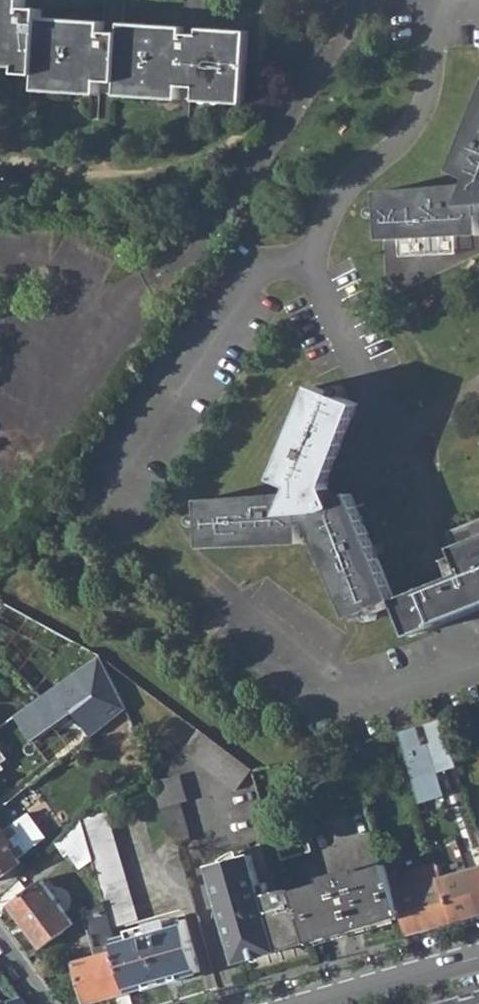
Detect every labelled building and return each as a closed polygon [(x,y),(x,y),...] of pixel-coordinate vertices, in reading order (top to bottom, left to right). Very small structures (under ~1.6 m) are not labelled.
[(20,70),(21,76),(38,76),(37,94),(98,97),(98,82),(117,83),(115,98),(176,102),(176,87),(197,87),(195,103),(244,106),(246,33),(199,30),(199,38),(181,38),(181,29),(120,25),(120,33),(104,32),(103,24),(41,21),(42,14),(26,14),(25,0),(0,0),(0,69),(20,70)] [(456,169),(473,176),(470,185),(380,189),(384,237),(478,230),(478,111),(456,169)] [(396,596),(353,494),(333,499),(327,488),(357,404),(314,387),(276,479),(294,485),(291,494),(202,500),(205,546),(304,539),(304,536),(316,536),(352,615),(375,605),(378,610),(387,605),(386,600),(396,596)] [(451,575),(444,578),(396,596),(412,631),(455,612),(478,602),(478,513),(446,527),(456,549),(442,553),(451,575)] [(126,710),(102,655),(0,601),(0,655),(41,699),(0,728),(0,747),(7,742),(25,768),(0,789),(0,798),(6,807),(126,710)] [(420,802),(448,794),(442,770),(459,765),(446,716),(400,728),(420,802)] [(182,771),(156,780),(172,827),(189,821),(184,807),(193,804),(182,771)] [(106,898),(113,924),(141,917),(111,809),(84,817),(98,869),(106,898)] [(23,861),(19,856),(45,836),(28,812),(4,829),(0,824),(0,878),(23,861)] [(87,872),(98,869),(84,817),(57,841),(70,853),(74,851),(87,872)] [(275,835),(283,860),(309,853),(303,827),(275,835)] [(454,920),(457,919),(478,913),(478,845),(475,846),(477,851),(473,852),(476,865),(452,872),(447,860),(439,862),(454,920)] [(213,864),(239,959),(308,940),(293,891),(290,892),(287,889),(273,893),(271,883),(264,884),(255,853),(245,855),(243,849),(239,850),(226,856),(226,861),(213,864)] [(395,886),(394,888),(398,903),(401,911),(401,914),(407,933),(454,920),(439,862),(427,866),(431,878),(406,885),(403,872),(398,873),(397,868),(391,870),(395,886)] [(334,880),(294,891),(309,940),(401,914),(401,911),(398,903),(394,888),(387,865),(347,876),(344,871),(331,874),(334,880)] [(67,929),(75,923),(42,879),(11,904),(44,948),(67,929)] [(76,959),(88,1001),(130,988),(116,937),(113,924),(106,898),(75,923),(67,929),(72,945),(91,931),(97,953),(76,959)] [(186,917),(116,937),(130,988),(201,969),(186,917)] [(465,1003),(478,1003),(478,992),(462,997),(465,1003)] [(24,997),(6,1003),(0,993),(0,1003),(29,1003),(24,997)]
